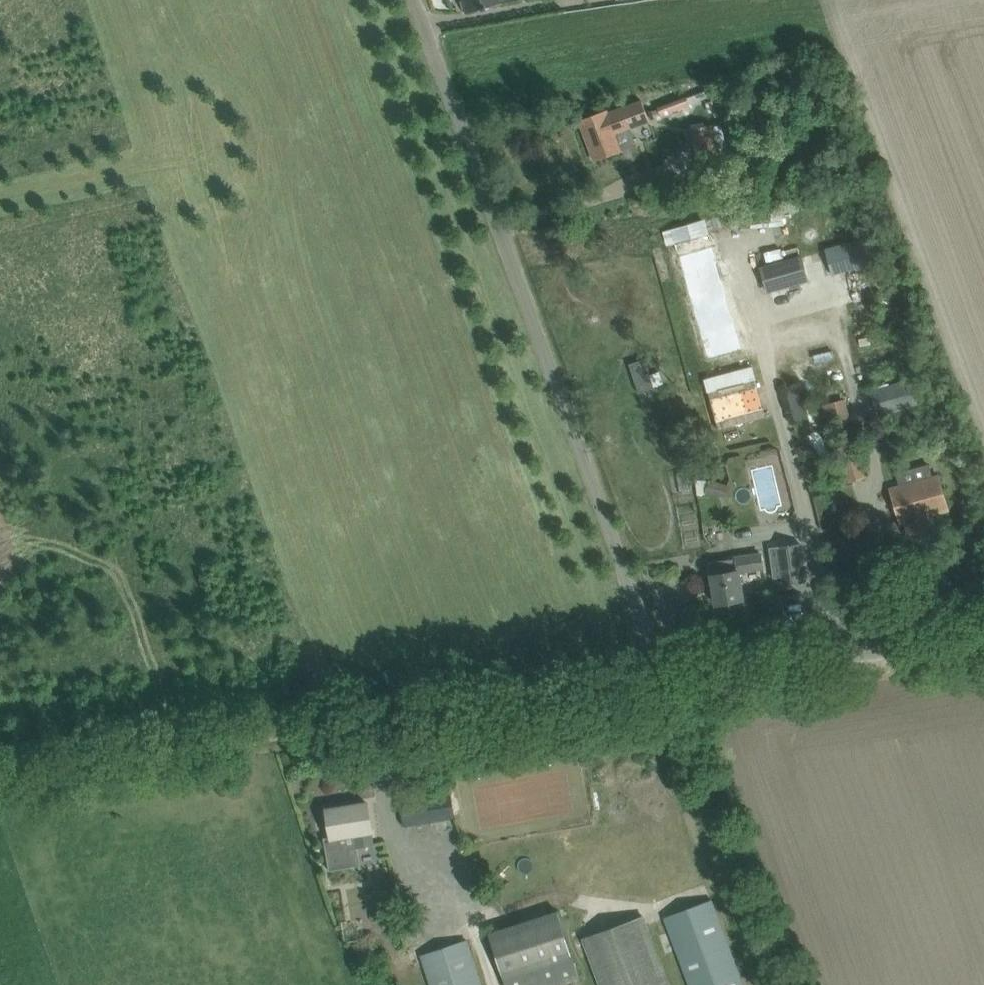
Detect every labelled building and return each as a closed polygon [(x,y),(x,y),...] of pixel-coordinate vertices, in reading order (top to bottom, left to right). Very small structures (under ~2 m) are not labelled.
[(468,10),(469,14),(502,4),(501,0),(463,0),(462,1),(464,9),(468,10)] [(683,112),(691,109),(687,97),(657,108),(660,116),(682,108),(683,112)] [(640,99),(599,114),(580,121),(595,160),(613,153),(636,144),(630,128),(649,121),(640,99)] [(710,115),(720,111),(715,99),(706,103),(710,115)] [(714,127),(714,125),(693,129),(701,169),(721,165),(719,155),(728,153),(722,125),(714,127)] [(686,289),(707,360),(756,346),(748,317),(736,320),(724,277),(734,274),(731,263),(720,266),(707,220),(662,232),(679,291),(686,289)] [(826,250),(834,275),(882,260),(874,234),(864,237),(861,228),(829,238),(832,248),(826,250)] [(761,267),(769,295),(809,283),(801,255),(761,267)] [(629,363),(639,393),(654,388),(653,386),(664,383),(658,366),(649,369),(645,358),(629,363)] [(872,390),(879,417),(920,406),(913,380),(908,381),(904,369),(876,377),(880,388),(872,390)] [(833,401),(822,404),(828,427),(839,424),(833,401)] [(840,448),(849,483),(867,478),(857,444),(840,448)] [(892,487),(896,503),(900,522),(902,522),(905,535),(934,527),(931,515),(948,510),(939,475),(932,477),(929,464),(896,472),(899,485),(892,487)] [(824,475),(828,486),(837,483),(834,472),(824,475)] [(703,494),(722,500),(726,486),(707,481),(703,494)] [(778,547),(781,564),(784,584),(806,581),(800,543),(778,547)] [(761,553),(729,559),(709,562),(716,604),(744,600),(739,571),(763,567),(761,553)] [(455,817),(451,793),(401,801),(405,825),(455,817)] [(328,810),(332,836),(323,838),(329,870),(360,866),(357,847),(374,845),(367,803),(328,810)] [(673,936),(691,984),(743,984),(718,920),(711,900),(665,918),(673,936)] [(504,981),(505,984),(560,984),(579,979),(557,912),(489,933),(504,981)] [(644,916),(582,939),(599,984),(670,984),(644,916)] [(431,984),(481,984),(467,940),(421,955),(431,984)]
